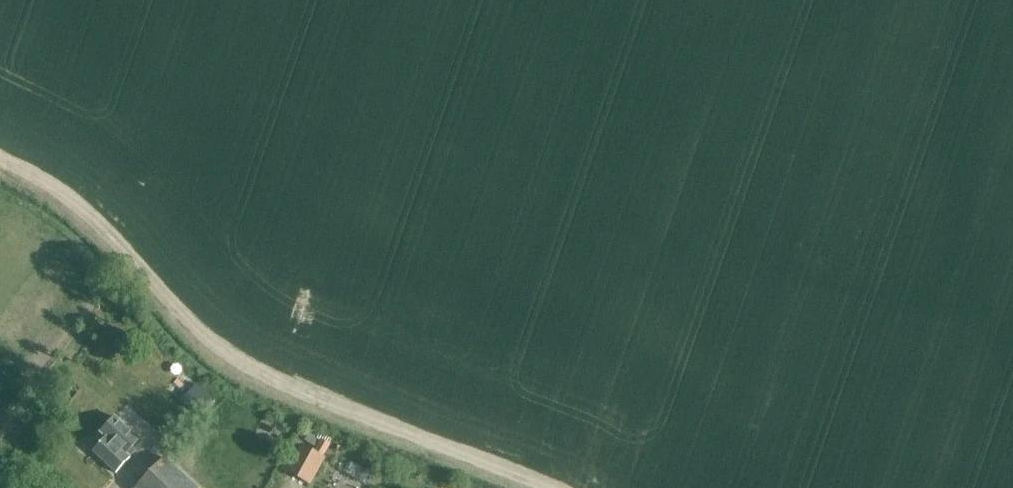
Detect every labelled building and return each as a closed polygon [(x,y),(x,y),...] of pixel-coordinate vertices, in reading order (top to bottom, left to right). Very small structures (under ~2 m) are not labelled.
[(213,400),(201,388),(186,405),(198,416),(213,400)] [(139,440),(115,417),(100,433),(106,438),(93,452),(115,473),(129,458),(125,454),(132,447),(139,440)] [(310,484),(324,458),(302,445),(287,471),(310,484)] [(163,458),(134,487),(194,487),(163,458)]
